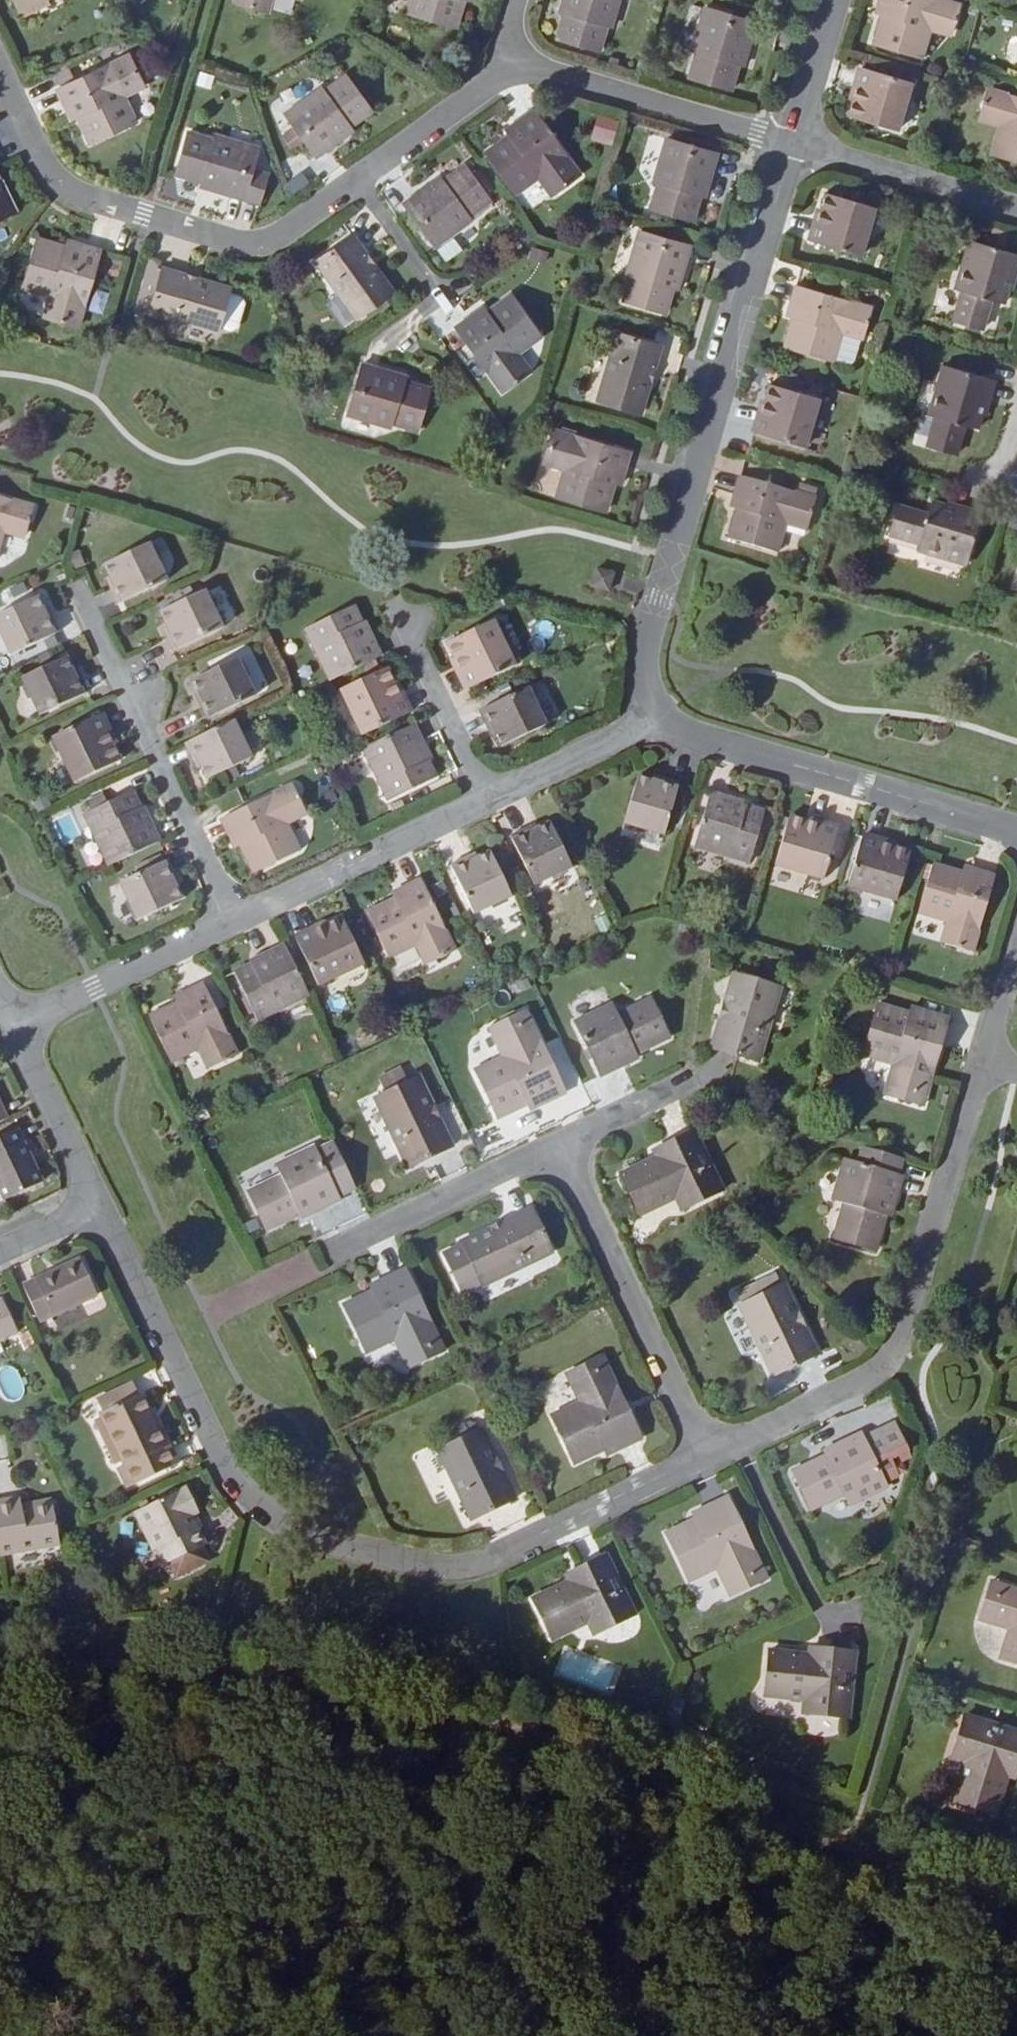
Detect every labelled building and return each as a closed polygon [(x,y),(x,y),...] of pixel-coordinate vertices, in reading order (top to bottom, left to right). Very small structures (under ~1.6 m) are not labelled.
[(19,12),(45,0),(14,0),(19,12)] [(238,4),(266,11),(269,0),(239,0),(238,4)] [(467,0),(414,0),(409,16),(458,30),(467,0)] [(600,54),(607,29),(611,30),(620,0),(565,0),(560,16),(565,17),(558,41),(600,54)] [(876,16),(882,18),(874,47),(923,60),(931,33),(951,39),(960,6),(939,0),(881,0),(876,16)] [(732,93),(739,67),(743,69),(757,23),(706,8),(693,53),(697,55),(690,80),(732,93)] [(129,57),(58,91),(67,109),(73,107),(91,146),(136,124),(122,93),(141,83),(129,57)] [(846,116),(897,132),(912,84),(861,69),(846,116)] [(371,114),(347,79),(327,93),(325,90),(287,116),(317,159),(355,132),(352,128),(371,114)] [(988,90),(978,123),(999,129),(991,157),(1016,164),(1016,99),(988,90)] [(581,177),(535,114),(518,126),(522,131),(487,156),(516,197),(545,177),(557,195),(581,177)] [(597,115),(591,140),(613,145),(619,120),(597,115)] [(200,188),(244,201),(260,206),(268,179),(252,175),(259,151),(214,138),(213,142),(189,135),(177,177),(201,184),(200,188)] [(718,154),(668,139),(655,185),(658,186),(651,212),(693,224),(700,199),(704,200),(718,154)] [(465,168),(444,181),(442,178),(403,205),(435,248),(473,221),(471,218),(491,204),(465,168)] [(0,180),(0,220),(16,213),(0,180)] [(826,195),(811,241),(860,256),(874,209),(826,195)] [(624,304),(665,316),(673,291),(677,292),(691,246),(640,231),(627,278),(631,279),(624,304)] [(457,236),(437,248),(446,262),(466,249),(457,236)] [(316,264),(357,320),(394,294),(353,237),(316,264)] [(101,252),(82,247),(80,253),(38,241),(23,289),(56,299),(51,321),(78,328),(101,252)] [(1016,272),(1016,255),(970,241),(956,291),(962,292),(954,322),(983,331),(992,302),(1004,305),(1011,283),(1014,283),(1016,272)] [(163,273),(143,267),(131,306),(151,313),(163,273)] [(230,291),(163,271),(163,273),(151,313),(150,314),(218,334),(219,330),(229,295),(230,291)] [(870,309),(797,287),(787,318),(794,321),(785,349),(833,363),(841,336),(861,342),(870,309)] [(235,331),(243,303),(241,299),(229,295),(219,330),(231,333),(235,331)] [(504,394),(526,377),(514,360),(542,340),(513,298),(476,324),(473,319),(457,330),(504,394)] [(642,414),(661,348),(618,335),(598,402),(642,414)] [(956,456),(965,427),(977,430),(984,407),(988,408),(996,382),(943,366),(929,417),(936,419),(927,449),(956,456)] [(394,425),(418,432),(430,392),(405,385),(406,380),(362,367),(348,416),(392,429),(394,425)] [(755,434),(804,449),(818,400),(769,385),(755,434)] [(605,514),(614,486),(620,487),(630,452),(554,430),(544,466),(564,473),(557,499),(605,514)] [(844,469),(840,484),(854,488),(859,473),(844,469)] [(777,554),(785,526),(805,533),(815,500),(742,477),(732,509),(737,512),(729,540),(777,554)] [(4,536),(23,541),(33,508),(0,498),(0,547),(4,536)] [(917,553),(966,568),(981,515),(958,509),(958,511),(931,504),(927,516),(898,507),(890,537),(919,546),(917,553)] [(167,582),(149,544),(106,565),(111,577),(106,579),(119,605),(167,582)] [(609,593),(615,575),(596,570),(590,588),(609,593)] [(176,605),(161,612),(167,625),(162,628),(173,652),(223,629),(205,591),(195,596),(191,589),(173,597),(176,605)] [(47,607),(42,609),(37,598),(0,615),(0,632),(11,656),(59,633),(47,607)] [(365,623),(362,624),(354,608),(306,631),(331,682),(381,658),(365,623)] [(493,622),(447,643),(469,690),(514,668),(493,622)] [(88,693),(76,668),(72,670),(66,658),(22,679),(40,716),(88,693)] [(206,720),(255,698),(237,659),(193,680),(199,694),(194,695),(206,720)] [(408,714),(387,670),(341,692),(362,737),(408,714)] [(496,735),(502,748),(545,728),(527,689),(479,712),(491,738),(496,735)] [(122,761),(101,715),(53,738),(74,784),(122,761)] [(208,780),(252,759),(234,722),(185,745),(197,770),(202,768),(208,780)] [(427,763),(430,761),(414,726),(363,750),(388,802),(435,780),(427,763)] [(664,836),(680,784),(653,776),(652,781),(638,777),(624,824),(664,836)] [(287,826),(306,817),(292,786),(220,820),(235,850),(241,847),(254,875),(300,853),(287,826)] [(139,809),(131,793),(85,815),(109,867),(160,843),(143,808),(139,809)] [(749,863),(765,813),(747,808),(747,805),(710,793),(695,847),(749,863)] [(776,865),(824,879),(838,830),(790,817),(776,865)] [(535,824),(510,836),(533,886),(571,867),(551,823),(537,830),(535,824)] [(848,886),(896,901),(911,851),(863,836),(848,886)] [(511,896),(490,853),(478,859),(475,854),(450,866),(473,914),(511,896)] [(139,921),(181,901),(176,890),(181,888),(169,861),(121,884),(139,921)] [(946,921),(941,941),(973,950),(995,876),(964,867),(962,873),(933,864),(919,913),(946,921)] [(421,880),(391,894),(393,900),(366,912),(389,958),(415,946),(423,965),(455,950),(421,880)] [(363,964),(342,919),(296,940),(318,985),(363,964)] [(284,945),(250,962),(252,966),(234,974),(257,1020),(308,995),(284,945)] [(733,976),(712,1049),(757,1062),(779,991),(733,976)] [(237,1055),(203,984),(174,999),(176,1004),(149,1017),(171,1063),(197,1050),(206,1069),(237,1055)] [(600,1076),(637,1058),(637,1056),(668,1040),(651,1002),(617,1018),(611,1006),(574,1023),(600,1076)] [(948,1020),(911,1008),(908,1014),(877,1005),(862,1055),(892,1064),(884,1093),(923,1105),(948,1020)] [(563,1094),(526,1013),(490,1031),(502,1058),(475,1071),(497,1117),(525,1105),(528,1110),(563,1094)] [(374,1099),(407,1168),(451,1147),(418,1078),(374,1099)] [(0,1100),(0,1124),(9,1119),(0,1100)] [(19,1128),(0,1137),(0,1186),(7,1200),(40,1184),(29,1161),(34,1158),(19,1128)] [(675,1196),(681,1209),(722,1190),(693,1133),(654,1151),(656,1157),(620,1174),(639,1213),(675,1196)] [(849,1141),(832,1201),(844,1204),(834,1239),(875,1251),(885,1217),(890,1218),(901,1178),(898,1177),(904,1157),(849,1141)] [(313,1148),(275,1165),(280,1177),(248,1192),(267,1231),(298,1215),(300,1219),(338,1201),(336,1197),(355,1188),(333,1142),(314,1152),(313,1148)] [(482,1286),(551,1253),(530,1209),(461,1242),(462,1246),(445,1253),(463,1292),(481,1283),(482,1286)] [(26,1286),(44,1321),(101,1294),(84,1258),(26,1286)] [(393,1340),(406,1367),(442,1350),(404,1270),(369,1286),(372,1292),(343,1305),(365,1352),(393,1340)] [(741,1307),(773,1374),(816,1354),(784,1286),(741,1307)] [(8,1300),(0,1303),(0,1341),(22,1331),(8,1300)] [(604,1456),(640,1439),(602,1358),(565,1375),(578,1403),(552,1415),(573,1464),(602,1451),(604,1456)] [(140,1397),(133,1384),(104,1398),(110,1412),(140,1397)] [(144,1395),(140,1397),(110,1412),(106,1413),(131,1464),(123,1468),(133,1488),(181,1464),(164,1427),(160,1429),(144,1395)] [(482,1430),(437,1452),(470,1519),(514,1498),(482,1430)] [(898,1476),(876,1432),(864,1439),(861,1434),(823,1452),(825,1456),(793,1471),(811,1509),(843,1494),(849,1506),(887,1487),(885,1483),(898,1476)] [(13,1484),(8,1458),(0,1460),(0,1487),(13,1484)] [(172,1564),(176,1562),(208,1546),(211,1545),(198,1515),(205,1512),(193,1487),(141,1512),(159,1551),(164,1549),(172,1564)] [(0,1556),(59,1545),(52,1506),(25,1511),(24,1505),(22,1498),(0,1501),(0,1553),(0,1556)] [(766,1579),(727,1498),(692,1515),(694,1520),(666,1534),(689,1582),(717,1568),(730,1596),(766,1579)] [(52,1506),(51,1501),(24,1505),(25,1511),(52,1506)] [(215,1561),(208,1546),(176,1562),(183,1576),(215,1561)] [(551,1638),(588,1621),(593,1634),(634,1614),(606,1556),(567,1575),(570,1581),(533,1599),(551,1638)] [(1016,1664),(1016,1591),(991,1583),(979,1620),(1009,1629),(1000,1659),(1016,1664)] [(855,1653),(810,1649),(809,1657),(769,1652),(764,1695),(804,1700),(804,1713),(847,1718),(855,1653)] [(1016,1770),(1016,1732),(964,1716),(951,1759),(964,1763),(952,1802),(996,1815),(1008,1776),(1014,1778),(1016,1770)]
